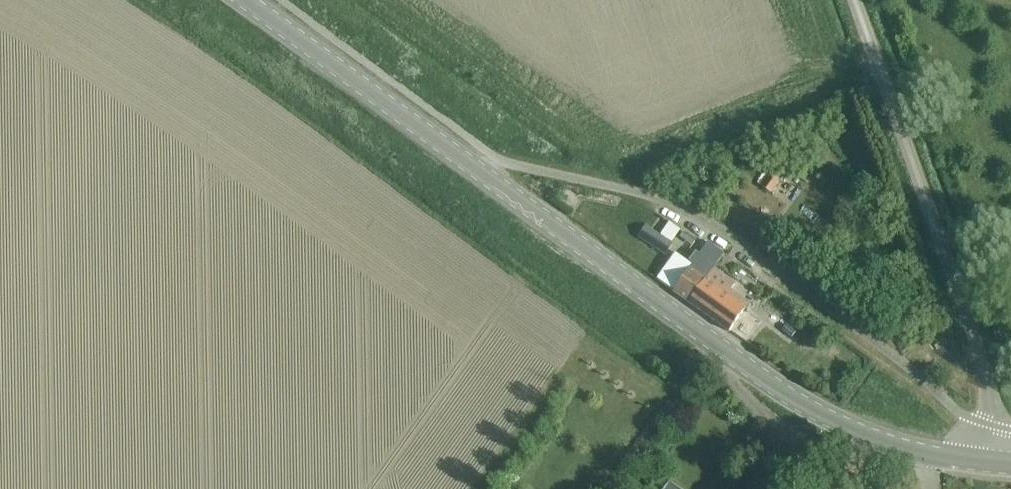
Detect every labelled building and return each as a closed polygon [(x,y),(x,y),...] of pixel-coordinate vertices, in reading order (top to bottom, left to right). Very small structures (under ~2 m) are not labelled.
[(759,186),(769,193),(780,177),(771,170),(759,186)] [(788,171),(783,178),(789,182),(794,175),(788,171)] [(683,234),(680,239),(691,247),(695,242),(683,234)] [(673,244),(660,235),(652,247),(665,256),(673,244)] [(688,303),(714,268),(695,254),(688,264),(693,267),(674,293),(688,303)] [(727,297),(736,285),(715,270),(715,269),(714,268),(688,303),(729,332),(745,310),(727,297)]
